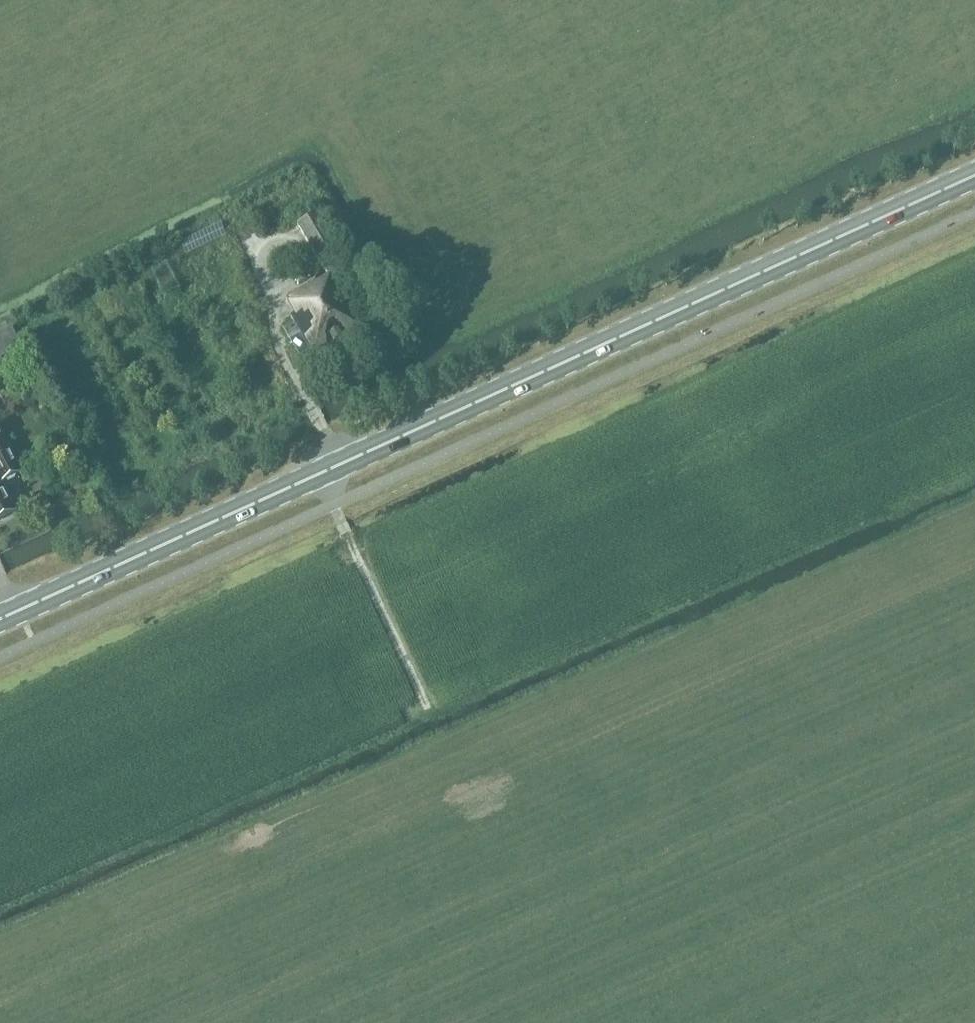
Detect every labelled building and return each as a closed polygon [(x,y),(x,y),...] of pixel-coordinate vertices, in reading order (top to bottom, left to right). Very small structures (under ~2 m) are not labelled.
[(300,223),(326,268),(345,257),(319,212),(300,223)] [(302,334),(291,341),(300,357),(311,351),(314,356),(366,326),(335,272),(288,299),(297,315),(293,318),(302,334)] [(0,334),(0,351),(4,358),(22,349),(12,328),(0,334)] [(16,511),(0,481),(21,470),(0,428),(0,519),(16,511)]
